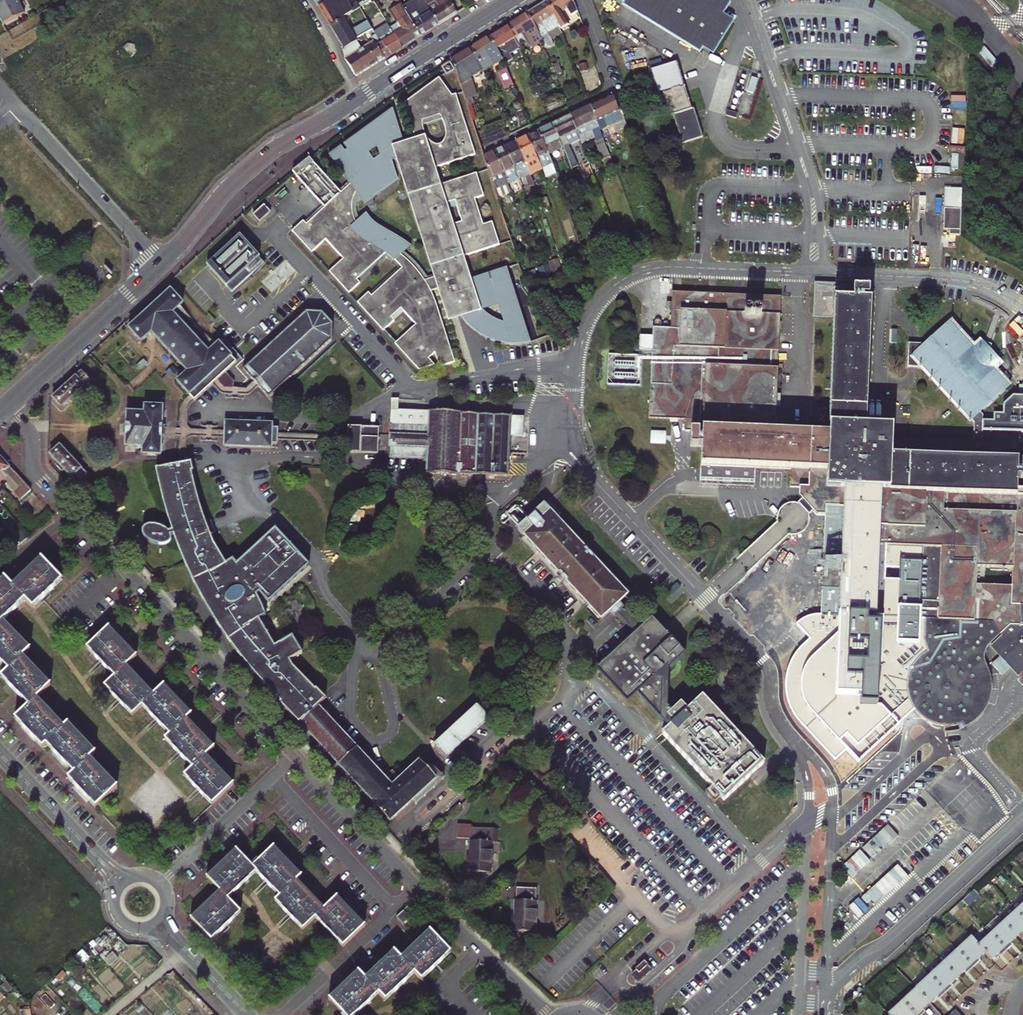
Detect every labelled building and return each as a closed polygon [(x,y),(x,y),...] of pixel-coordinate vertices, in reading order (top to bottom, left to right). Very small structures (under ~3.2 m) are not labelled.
[(0,6),(0,17),(3,24),(25,13),(18,0),(12,0),(0,6)] [(338,8),(333,0),(331,0),(319,8),(318,8),(330,27),(343,18),(344,17),(338,8)] [(401,5),(420,36),(438,24),(423,1),(422,0),(410,0),(401,5)] [(423,1),(438,24),(456,13),(448,0),(432,0),(431,1),(431,0),(426,0),(423,1)] [(571,0),(547,0),(546,1),(561,29),(570,23),(562,13),(559,9),(572,1),(571,0)] [(725,0),(612,0),(698,53),(701,48),(710,54),(730,20),(720,14),(727,1),(725,0)] [(561,29),(546,1),(527,13),(540,36),(545,47),(553,43),(551,38),(563,33),(561,29)] [(574,5),(572,1),(559,9),(562,13),(574,5)] [(420,36),(401,5),(400,3),(388,11),(395,23),(389,27),(402,47),(420,36)] [(533,41),(540,36),(527,13),(508,24),(516,37),(526,30),(533,41)] [(330,27),(344,49),(356,42),(355,39),(357,37),(360,36),(363,34),(367,31),(366,28),(372,25),(368,19),(350,31),(343,18),(330,27)] [(520,46),(516,37),(508,24),(489,36),(500,58),(503,63),(509,59),(507,55),(520,46)] [(390,54),(402,47),(389,27),(388,25),(376,32),(379,36),(382,42),(390,54)] [(360,36),(366,46),(369,44),(363,34),(360,36)] [(382,42),(379,36),(373,40),(374,41),(377,46),(382,42)] [(500,58),(489,36),(470,48),(478,61),(482,70),(500,58)] [(369,44),(366,46),(376,63),(384,58),(377,46),(374,41),(369,44)] [(376,63),(366,46),(361,49),(356,42),(344,49),(343,50),(346,59),(344,60),(355,76),(376,63)] [(382,42),(377,46),(384,58),(390,54),(382,42)] [(125,46),(123,48),(124,52),(125,55),(128,56),(132,57),(134,55),(137,52),(136,48),(135,45),(131,44),(128,43),(125,46)] [(465,69),(478,61),(470,48),(451,60),(454,70),(460,85),(470,79),(465,69)] [(448,62),(440,67),(445,76),(454,70),(448,62)] [(656,73),(662,93),(671,90),(670,88),(678,86),(679,87),(684,86),(678,66),(656,73)] [(755,93),(759,78),(752,76),(748,91),(755,93)] [(439,77),(404,103),(415,138),(403,142),(393,109),(344,145),(346,149),(344,151),(341,147),(329,156),(349,184),(340,192),(309,161),(292,174),(324,207),(306,224),(303,221),(292,231),(311,252),(325,240),(343,259),(329,272),(349,293),(360,283),(356,279),(385,253),(394,260),(402,268),(370,295),(368,292),(357,302),(383,331),(394,321),(390,317),(400,308),(415,324),(395,344),(419,369),(434,365),(429,359),(434,354),(439,368),(455,362),(436,303),(431,292),(437,290),(447,321),(461,317),(468,325),(477,334),(493,342),(497,343),(513,346),(531,344),(507,267),(471,279),(464,257),(499,245),(492,222),(483,224),(475,199),(483,196),(476,172),(440,184),(435,168),(475,155),(456,94),(452,95),(439,77)] [(702,137),(684,86),(679,87),(678,86),(670,88),(671,90),(662,93),(669,114),(672,113),(681,143),(702,137)] [(626,128),(623,120),(619,109),(617,110),(612,97),(590,107),(600,130),(611,125),(614,133),(626,128)] [(600,130),(590,107),(570,116),(576,129),(576,131),(578,135),(591,130),(602,158),(609,155),(600,130)] [(570,116),(552,124),(562,147),(566,155),(571,169),(578,166),(566,136),(576,131),(576,129),(570,116)] [(552,124),(538,131),(549,154),(562,147),(552,124)] [(549,154),(538,131),(526,136),(541,167),(552,163),(549,154)] [(541,167),(526,136),(515,141),(524,161),(532,158),(537,168),(541,167)] [(529,172),(524,161),(515,141),(504,146),(518,178),(529,172)] [(518,178),(504,146),(493,151),(507,182),(518,178)] [(493,151),(483,156),(494,190),(507,182),(493,151)] [(594,177),(589,165),(583,168),(587,179),(594,177)] [(962,186),(945,185),(944,206),(961,207),(962,186)] [(252,214),(259,222),(270,212),(263,204),(252,214)] [(961,207),(944,206),(943,227),(949,227),(948,233),(959,233),(961,207)] [(263,261),(240,235),(207,265),(231,290),(263,261)] [(981,440),(982,416),(979,412),(1008,385),(997,373),(996,372),(993,369),(993,364),(992,364),(992,360),(992,357),(991,355),(990,353),(989,351),(987,350),(989,346),(990,345),(986,343),(981,341),(979,347),(976,347),(974,349),(969,343),(968,342),(958,331),(957,330),(949,321),(924,344),(907,343),(906,367),(918,367),(922,367),(931,376),(932,378),(939,385),(940,387),(950,398),(952,399),(959,407),(960,408),(971,420),(973,422),(972,440),(891,436),(892,428),(865,426),(870,300),(862,300),(862,297),(868,297),(869,289),(853,289),(853,299),(833,298),(828,425),(775,422),(781,296),(671,292),(671,302),(670,313),(670,328),(652,327),(652,337),(638,336),(638,350),(651,351),(648,417),(684,419),(684,430),(690,430),(689,446),(700,446),(699,465),(698,480),(753,483),(754,467),(789,469),(788,486),(797,487),(797,495),(802,500),(801,503),(808,510),(811,510),(815,514),(824,515),(821,615),(838,616),(875,616),(878,545),(922,547),(920,601),(938,602),(937,619),(991,621),(991,623),(994,626),(992,627),(1001,634),(991,644),(1018,675),(1022,670),(1022,496),(1015,496),(1016,478),(1022,479),(1022,463),(1019,463),(1019,467),(1016,468),(1016,460),(1017,442),(981,440)] [(523,417),(397,409),(390,409),(389,435),(379,435),(379,427),(347,426),(347,436),(278,433),(278,428),(272,428),(272,424),(225,422),(225,430),(197,429),(191,427),(188,422),(188,411),(193,399),(211,383),(222,394),(248,396),(258,386),(268,397),(330,339),(331,324),(321,312),(306,311),(242,369),(253,381),(245,388),(224,386),(216,378),(241,355),(224,337),(208,352),(172,314),(182,304),(170,291),(128,328),(140,342),(151,333),(187,372),(176,381),(188,395),(180,407),(178,455),(186,455),(186,442),(195,436),(224,438),(224,446),(271,448),(271,444),(277,444),(277,440),(346,442),(346,452),(377,454),(378,450),(388,451),(388,458),(426,460),(426,475),(508,477),(509,436),(522,437),(523,417)] [(951,319),(949,321),(957,330),(959,328),(951,319)] [(960,329),(958,331),(968,342),(970,340),(960,329)] [(971,341),(969,343),(974,349),(976,347),(979,347),(981,341),(986,343),(980,336),(973,343),(971,341)] [(1003,362),(989,346),(987,350),(989,351),(990,353),(991,355),(992,357),(992,360),(992,364),(993,364),(993,369),(996,372),(998,370),(996,369),(1003,362)] [(922,367),(918,367),(929,379),(931,376),(922,367)] [(60,391),(52,398),(61,408),(69,401),(70,402),(78,395),(77,393),(90,382),(81,371),(68,384),(66,382),(58,389),(60,391)] [(999,371),(997,373),(1008,385),(1010,383),(999,371)] [(939,385),(932,378),(930,380),(937,388),(939,385)] [(948,400),(950,398),(940,387),(938,389),(948,400)] [(959,407),(952,399),(949,401),(956,409),(959,407)] [(143,455),(160,456),(163,407),(144,406),(144,413),(127,412),(126,424),(123,424),(123,435),(126,435),(125,453),(136,454),(137,448),(143,448),(143,455)] [(969,423),(971,420),(960,408),(957,410),(969,423)] [(60,446),(50,455),(57,463),(55,465),(63,473),(65,471),(77,485),(87,475),(74,461),(76,460),(60,446)] [(2,487),(6,483),(4,481),(8,477),(18,487),(14,491),(21,499),(31,490),(0,456),(0,484),(2,487)] [(371,804),(389,823),(412,801),(436,779),(427,769),(419,761),(399,779),(394,774),(386,781),(383,778),(318,707),(324,701),(288,662),(302,654),(292,637),(274,647),(259,621),(266,616),(257,596),(259,594),(268,604),(309,566),(300,556),(298,558),(294,554),(296,552),(287,542),(285,544),(281,540),(283,538),(275,528),(236,564),(229,571),(225,566),(226,565),(225,564),(210,534),(215,532),(211,521),(205,523),(202,514),(191,471),(193,471),(191,462),(156,469),(162,499),(172,530),(168,531),(159,525),(148,525),(142,529),(143,535),(153,543),(161,544),(167,543),(173,535),(202,599),(233,648),(259,680),(372,803),(371,804)] [(6,483),(14,491),(18,487),(8,477),(4,481),(6,483)] [(777,523),(746,552),(752,557),(759,564),(789,535),(793,536),(797,535),(802,533),(806,530),(808,526),(810,522),(810,517),(808,513),(808,510),(801,503),(799,504),(796,503),(792,503),(788,504),(784,505),(781,508),(778,511),(777,515),(776,519),(777,523)] [(686,655),(666,633),(652,619),(640,629),(623,610),(618,604),(627,596),(544,505),(533,515),(527,520),(517,530),(559,575),(564,581),(600,621),(610,612),(615,617),(617,615),(635,635),(596,670),(627,705),(637,696),(660,721),(656,725),(662,732),(660,733),(721,801),(763,763),(702,697),(687,710),(680,703),(671,712),(668,708),(669,671),(686,655)] [(18,525),(10,532),(20,544),(29,537),(18,525)] [(11,550),(20,544),(10,532),(1,539),(11,550)] [(878,545),(875,616),(838,616),(821,615),(816,615),(808,617),(801,620),(796,624),(810,639),(798,649),(792,658),(788,668),(787,675),(786,684),(787,693),(789,702),(792,710),(796,717),(835,760),(847,749),(858,761),(914,708),(912,706),(909,696),(909,681),(912,670),(919,660),(929,652),(924,640),(926,618),(919,618),(920,601),(922,547),(878,545)] [(33,608),(61,581),(61,580),(41,559),(12,586),(25,600),(33,608)] [(232,559),(225,564),(226,565),(225,566),(229,571),(236,564),(232,559)] [(560,584),(564,581),(559,575),(555,578),(560,584)] [(3,621),(25,600),(12,586),(5,578),(0,582),(0,624),(3,621)] [(938,602),(920,601),(919,618),(926,618),(924,640),(929,652),(919,660),(912,670),(909,681),(909,696),(912,706),(914,708),(918,715),(928,722),(936,726),(952,727),(963,724),(966,728),(975,724),(980,720),(989,707),(992,697),(993,686),(991,674),(986,662),(985,656),(988,647),(991,644),(1001,634),(992,627),(994,626),(991,623),(991,621),(937,619),(938,602)] [(29,649),(3,621),(0,624),(0,662),(8,670),(22,656),(29,649)] [(136,656),(118,638),(108,628),(87,648),(114,677),(126,666),(136,656)] [(22,656),(8,670),(1,677),(28,707),(37,699),(50,686),(22,656)] [(126,666),(114,677),(104,686),(131,715),(141,706),(153,695),(126,666)] [(190,714),(173,696),(163,685),(153,695),(141,706),(169,735),(186,718),(190,714)] [(15,719),(25,729),(33,738),(43,748),(46,744),(64,728),(37,699),(28,707),(15,719)] [(434,747),(445,759),(488,719),(486,716),(489,714),(486,711),(484,713),(478,707),(434,747)] [(186,718),(169,735),(164,739),(192,769),(205,756),(213,748),(186,718)] [(95,754),(68,725),(64,728),(46,744),(56,754),(74,774),(90,758),(95,754)] [(232,785),(224,776),(215,767),(205,756),(192,769),(183,777),(211,806),(232,785)] [(118,788),(90,758),(74,774),(69,778),(96,808),(118,788)] [(431,766),(427,769),(436,779),(412,801),(415,805),(443,780),(431,766)] [(386,781),(394,774),(391,770),(383,778),(386,781)] [(903,811),(913,822),(922,813),(912,802),(903,811)] [(950,815),(904,858),(915,870),(961,827),(950,815)] [(458,836),(471,836),(471,823),(458,823),(458,836)] [(499,829),(472,827),(469,860),(466,860),(466,872),(490,873),(491,843),(498,843),(499,829)] [(256,873),(279,897),(296,881),(301,877),(273,847),(258,861),(251,867),(256,873)] [(236,851),(217,869),(207,878),(219,891),(227,900),(256,873),(251,867),(249,865),(236,851)] [(256,858),(249,865),(251,867),(258,861),(256,858)] [(898,862),(867,893),(877,904),(909,874),(898,862)] [(301,930),(314,918),(323,909),(314,900),(296,881),(279,897),(275,902),(301,930)] [(532,903),(532,890),(515,889),(513,922),(509,921),(509,932),(534,933),(536,903),(532,903)] [(191,919),(211,941),(240,914),(227,900),(219,891),(191,919)] [(314,918),(338,943),(342,948),(364,927),(336,897),(323,909),(314,918)] [(1015,912),(1022,921),(1022,904),(1015,912)] [(408,909),(397,919),(404,926),(415,916),(408,909)] [(1015,912),(1002,923),(1015,938),(1022,931),(1022,921),(1015,912)] [(990,934),(1005,952),(1010,947),(1008,945),(1015,938),(1002,923),(990,934)] [(430,931),(410,951),(401,959),(415,974),(421,980),(450,953),(430,931)] [(999,957),(1005,952),(990,934),(978,945),(985,953),(991,960),(997,955),(999,957)] [(975,962),(985,953),(978,945),(970,937),(957,950),(973,967),(977,964),(975,962)] [(967,972),(973,967),(957,950),(943,963),(957,978),(965,970),(967,972)] [(365,980),(379,995),(386,1002),(415,974),(401,959),(395,953),(365,980)] [(648,965),(644,961),(635,969),(636,971),(632,974),(639,981),(649,971),(646,967),(648,965)] [(947,987),(957,978),(943,963),(929,975),(945,993),(949,989),(947,987)] [(365,980),(359,974),(329,1001),(342,1014),(357,1014),(379,995),(365,980)] [(929,975),(914,988),(929,1004),(938,995),(940,997),(945,993),(929,975)] [(929,1004),(914,988),(901,1001),(914,1014),(920,1014),(921,1014),(920,1012),(929,1004)] [(901,1001),(886,1014),(887,1014),(914,1014),(901,1001)]
